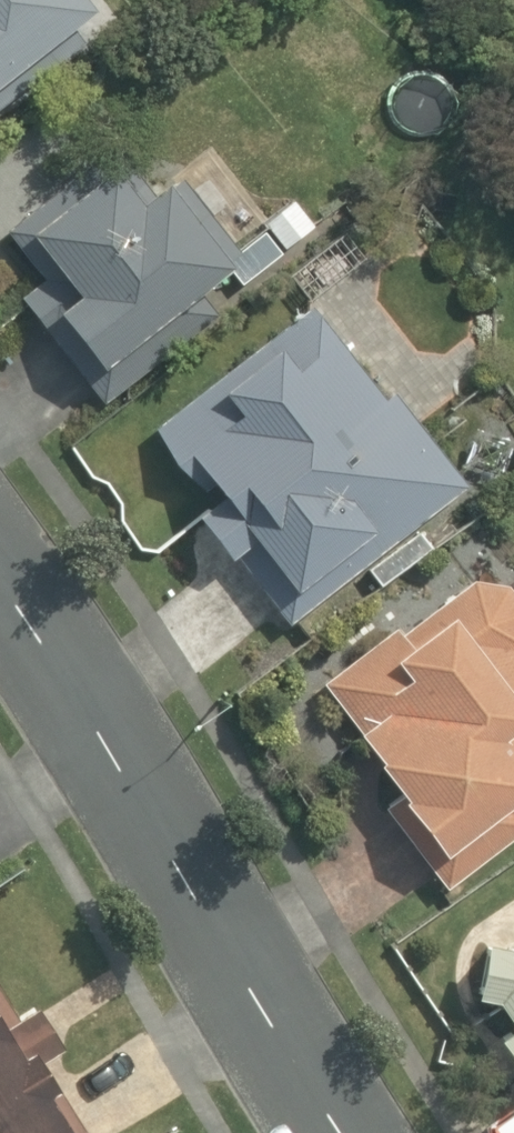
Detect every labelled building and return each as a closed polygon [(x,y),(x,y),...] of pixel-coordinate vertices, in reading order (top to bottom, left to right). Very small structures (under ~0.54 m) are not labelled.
[(84,39),(71,21),(86,10),(78,0),(0,0),(0,104),(84,39)] [(17,299),(101,404),(211,315),(193,293),(237,257),(175,180),(152,199),(111,149),(3,235),(40,280),(17,299)] [(317,223),(292,195),(263,221),(288,249),(317,223)] [(238,561),(286,624),(463,489),(391,395),(382,401),(309,305),(148,428),(197,491),(208,483),(217,494),(193,513),(232,565),(238,561)] [(364,567),(376,584),(428,545),(416,528),(364,567)] [(442,890),(513,835),(513,600),(503,585),(473,582),(398,639),(392,631),(322,684),(405,794),(382,811),(442,890)] [(496,937),(482,945),(472,998),(495,1003),(511,1030),(499,1037),(513,1063),(513,928),(496,937)] [(59,1091),(66,1087),(44,1052),(58,1043),(34,1004),(6,1022),(0,1012),(0,1132),(85,1132),(59,1091)]
